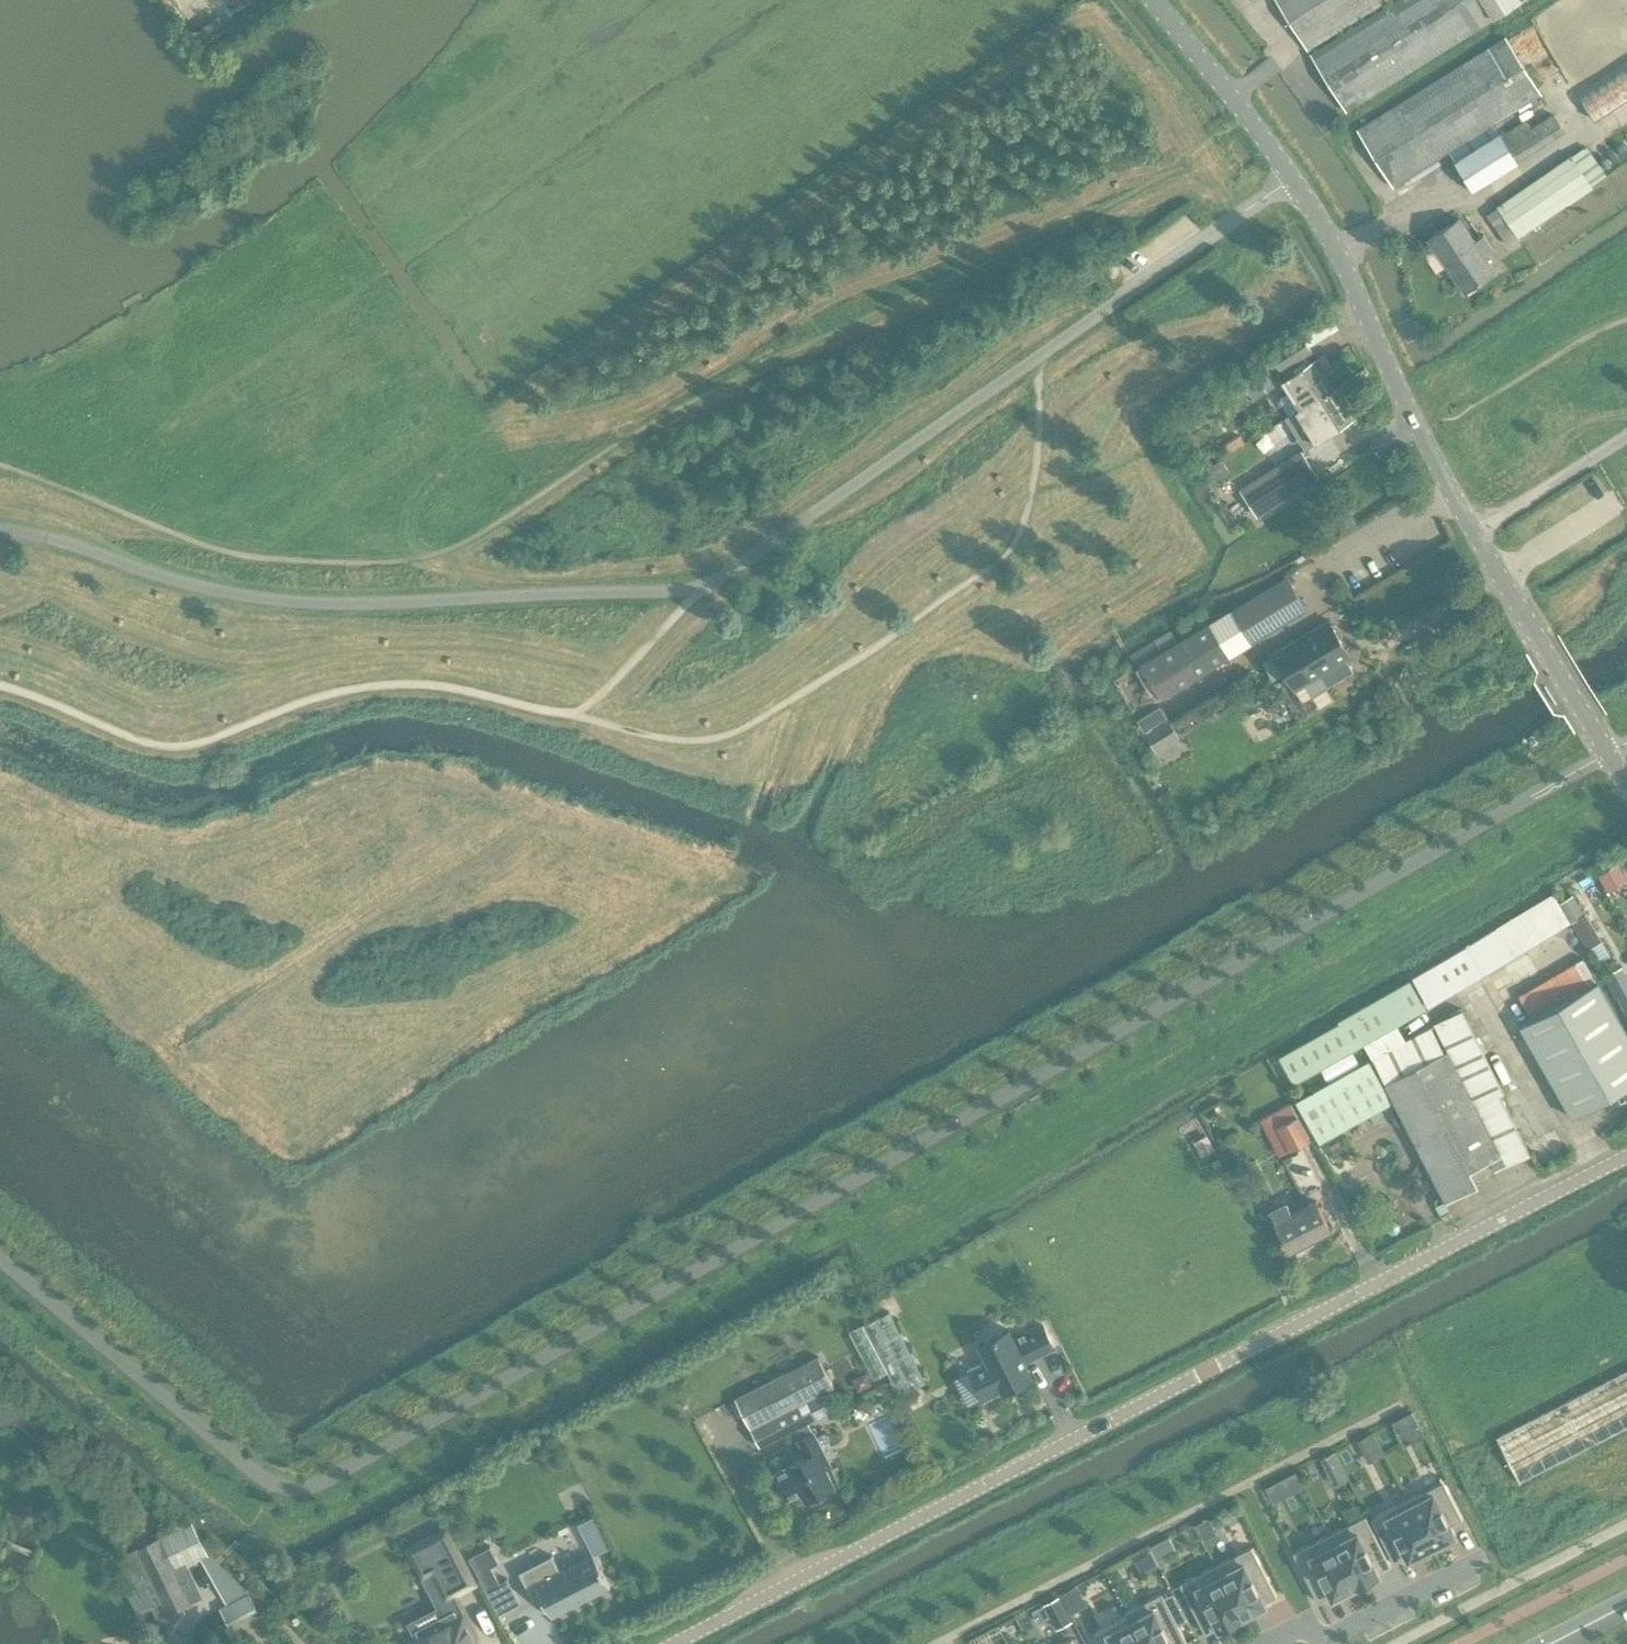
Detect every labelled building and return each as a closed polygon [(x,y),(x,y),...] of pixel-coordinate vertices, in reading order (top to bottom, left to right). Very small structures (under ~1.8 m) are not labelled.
[(1309,53),(1393,0),(1276,0),(1309,53)] [(1309,53),(1346,112),(1494,19),(1483,0),(1393,0),(1309,53)] [(1494,19),(1519,3),(1518,0),(1483,0),(1494,19)] [(1394,187),(1449,152),(1494,124),(1542,94),(1506,36),(1357,129),(1394,187)] [(1580,95),(1595,119),(1626,98),(1626,65),(1580,95)] [(1525,121),(1503,135),(1518,160),(1565,131),(1554,114),(1531,129),(1525,121)] [(1494,124),(1449,152),(1473,189),(1518,160),(1503,135),(1494,124)] [(1586,146),(1499,207),(1488,214),(1508,244),(1607,176),(1586,146)] [(1465,292),(1495,270),(1485,256),(1495,249),(1484,234),(1475,240),(1459,218),(1428,240),(1465,292)] [(1282,371),(1313,352),(1301,333),(1270,352),(1282,371)] [(1300,408),(1300,409),(1334,388),(1325,374),(1334,369),(1324,354),(1282,380),(1289,390),(1290,391),(1290,393),(1291,393),(1291,395),(1292,395),(1293,396),(1293,397),(1293,398),(1294,398),(1294,399),(1295,400),(1295,401),(1296,402),(1297,403),(1297,404),(1298,405),(1299,406),(1300,407),(1300,408)] [(1242,379),(1209,400),(1216,412),(1249,391),(1255,400),(1278,385),(1265,365),(1242,379)] [(1353,419),(1334,388),(1300,409),(1298,410),(1296,411),(1297,412),(1297,413),(1298,414),(1299,415),(1299,416),(1300,417),(1301,418),(1302,419),(1302,420),(1303,421),(1303,422),(1304,423),(1304,424),(1305,425),(1306,426),(1306,427),(1307,428),(1307,429),(1308,430),(1308,431),(1309,432),(1310,433),(1311,434),(1311,435),(1312,436),(1313,438),(1314,440),(1315,441),(1315,442),(1353,419)] [(1282,396),(1281,399),(1281,402),(1282,403),(1283,404),(1284,406),(1284,407),(1286,409),(1286,410),(1287,411),(1287,412),(1288,413),(1289,415),(1288,415),(1288,416),(1287,417),(1287,418),(1288,420),(1288,421),(1289,422),(1292,427),(1293,429),(1295,431),(1295,432),(1297,434),(1298,436),(1301,439),(1301,441),(1302,442),(1304,446),(1306,447),(1307,447),(1308,447),(1309,446),(1310,445),(1313,444),(1314,442),(1315,442),(1315,441),(1314,440),(1313,438),(1312,436),(1311,435),(1311,434),(1310,433),(1309,432),(1308,431),(1308,430),(1307,429),(1307,428),(1306,427),(1306,426),(1305,425),(1304,424),(1304,423),(1303,422),(1303,421),(1302,420),(1302,419),(1301,418),(1300,417),(1299,416),(1299,415),(1298,414),(1297,413),(1297,412),(1296,411),(1298,410),(1300,409),(1300,408),(1300,407),(1299,406),(1298,405),(1297,404),(1297,403),(1296,402),(1295,401),(1295,400),(1294,399),(1294,398),(1293,398),(1293,397),(1293,396),(1292,395),(1291,395),(1291,393),(1290,393),(1290,391),(1289,390),(1288,391),(1287,391),(1287,392),(1284,393),(1284,394),(1282,395),(1282,396)] [(1317,477),(1301,452),(1242,489),(1257,514),(1317,477)] [(1222,458),(1198,473),(1205,485),(1230,470),(1222,458)] [(1351,513),(1336,522),(1341,531),(1356,522),(1351,513)] [(1306,608),(1289,579),(1288,577),(1233,610),(1252,640),(1306,608)] [(1274,655),(1263,661),(1273,679),(1284,672),(1285,673),(1287,672),(1286,671),(1294,666),(1304,683),(1305,682),(1313,695),(1355,670),(1347,657),(1350,655),(1329,620),(1274,653),(1274,655)] [(1143,664),(1161,695),(1228,654),(1210,624),(1143,664)] [(1169,719),(1146,733),(1156,750),(1179,737),(1169,719)] [(1598,875),(1608,891),(1626,880),(1626,878),(1618,863),(1598,875)] [(1570,887),(1582,908),(1606,895),(1593,873),(1570,887)] [(1412,977),(1428,1005),(1570,921),(1559,903),(1554,894),(1412,977)] [(1573,895),(1559,903),(1570,921),(1571,923),(1572,922),(1588,949),(1602,940),(1586,914),(1585,914),(1573,895)] [(1583,958),(1519,995),(1532,1018),(1597,982),(1583,958)] [(1622,968),(1605,977),(1616,997),(1617,996),(1626,1015),(1626,977),(1622,968)] [(1411,981),(1348,1018),(1338,1023),(1339,1023),(1278,1057),(1294,1084),(1426,1008),(1411,981)] [(1520,1025),(1572,1117),(1626,1086),(1626,1032),(1598,981),(1597,982),(1532,1018),(1520,1025)] [(1462,1010),(1436,1024),(1448,1048),(1508,1164),(1530,1153),(1500,1095),(1504,1092),(1462,1010)] [(1372,1057),(1384,1081),(1448,1048),(1436,1024),(1372,1057)] [(1508,1164),(1448,1048),(1384,1081),(1447,1202),(1478,1186),(1470,1170),(1490,1160),(1495,1171),(1508,1164)] [(1392,1102),(1368,1059),(1296,1100),(1320,1143),(1370,1114),(1379,1110),(1392,1102)] [(1310,1138),(1291,1102),(1260,1119),(1279,1155),(1310,1138)] [(1379,1110),(1370,1114),(1375,1123),(1384,1118),(1379,1110)] [(1346,1142),(1331,1150),(1338,1162),(1352,1154),(1346,1142)] [(1290,1250),(1332,1229),(1318,1201),(1292,1214),(1287,1203),(1270,1211),(1290,1250)] [(888,1371),(900,1394),(925,1381),(889,1310),(850,1330),(869,1367),(874,1378),(888,1371)] [(986,1361),(970,1369),(985,1400),(1031,1376),(1024,1363),(1054,1348),(1042,1325),(1013,1339),(1007,1328),(977,1343),(986,1361)] [(759,1446),(792,1429),(799,1441),(813,1433),(807,1421),(815,1417),(815,1418),(831,1410),(822,1392),(834,1386),(818,1357),(735,1400),(759,1446)] [(1497,1437),(1520,1482),(1626,1427),(1626,1370),(1497,1437)] [(867,1372),(853,1378),(859,1390),(873,1383),(867,1372)] [(28,1403),(19,1398),(0,1399),(0,1422),(15,1421),(28,1403)] [(813,1433),(799,1441),(807,1456),(774,1473),(787,1498),(802,1490),(806,1499),(834,1484),(825,1467),(831,1464),(814,1432),(813,1433)] [(1442,1482),(1408,1500),(1432,1546),(1455,1534),(1454,1532),(1450,1524),(1462,1517),(1441,1476),(1440,1477),(1442,1482)] [(1408,1558),(1432,1546),(1408,1500),(1372,1518),(1395,1563),(1407,1556),(1408,1558)] [(1356,1585),(1379,1573),(1378,1571),(1391,1564),(1365,1515),(1329,1534),(1356,1585)] [(130,1553),(139,1569),(122,1577),(139,1611),(156,1604),(162,1615),(191,1600),(176,1571),(208,1554),(191,1522),(130,1553)] [(410,1548),(423,1574),(433,1569),(447,1596),(473,1582),(446,1529),(410,1548)] [(1329,1534),(1294,1552),(1319,1601),(1331,1595),(1332,1597),(1356,1585),(1329,1534)] [(470,1557),(500,1614),(521,1603),(509,1579),(500,1583),(492,1567),(500,1563),(491,1546),(470,1557)] [(1242,1616),(1266,1604),(1265,1602),(1277,1596),(1252,1546),(1216,1565),(1242,1616)] [(553,1616),(611,1587),(594,1554),(562,1571),(554,1555),(521,1572),(533,1597),(541,1593),(553,1616)] [(1219,1628),(1242,1616),(1216,1565),(1180,1583),(1205,1632),(1218,1626),(1219,1628)] [(1126,1611),(1143,1643),(1183,1643),(1187,1642),(1162,1593),(1126,1611)] [(248,1594),(220,1608),(229,1625),(257,1611),(248,1594)] [(1059,1597),(1045,1604),(1057,1627),(1071,1620),(1059,1597)] [(415,1629),(423,1643),(479,1643),(464,1616),(462,1617),(457,1607),(415,1629)] [(1093,1634),(1098,1643),(1143,1643),(1126,1611),(1125,1611),(1128,1616),(1093,1634)]
